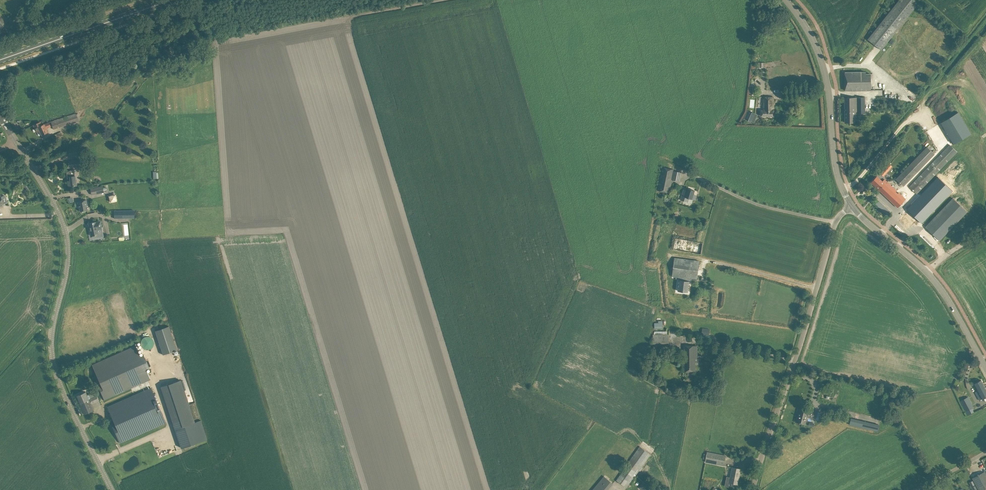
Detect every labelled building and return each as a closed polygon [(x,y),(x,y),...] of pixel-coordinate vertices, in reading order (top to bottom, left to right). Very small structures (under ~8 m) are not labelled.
[(881,50),(918,3),(914,0),(899,0),(867,39),(881,50)] [(8,20),(7,22),(12,25),(11,26),(14,29),(16,26),(14,25),(17,20),(11,16),(8,20)] [(844,72),(845,91),(871,90),(871,73),(866,74),(866,71),(844,72)] [(763,97),(763,110),(761,110),(761,117),(774,116),(773,97),(763,97)] [(845,98),(845,123),(854,122),(854,115),(856,115),(856,113),(865,113),(865,97),(845,98)] [(745,119),(751,121),(755,113),(749,110),(745,119)] [(958,112),(940,123),(953,144),(971,134),(958,112)] [(75,113),(51,121),(53,128),(80,120),(78,113),(75,114),(75,113)] [(41,126),(40,122),(33,125),(36,132),(39,131),(41,135),(47,132),(46,129),(50,126),(48,122),(41,126)] [(909,187),(916,194),(938,171),(957,151),(950,144),(909,187)] [(896,179),(904,186),(934,154),(927,146),(896,179)] [(880,173),(883,176),(892,166),(888,163),(880,173)] [(682,177),(683,172),(662,168),(657,190),(669,192),(673,175),(682,177)] [(71,174),(70,170),(66,172),(68,186),(76,185),(77,185),(77,180),(76,180),(75,176),(74,174),(71,174)] [(871,182),(898,207),(905,199),(884,179),(882,181),(877,176),(871,182)] [(953,191),(948,187),(938,177),(907,209),(921,223),(922,223),(953,191)] [(37,196),(26,180),(20,185),(31,200),(37,196)] [(90,189),(91,195),(104,192),(104,191),(107,190),(106,187),(103,188),(103,186),(90,189)] [(684,190),(681,200),(687,202),(689,198),(695,200),(696,195),(693,194),(694,190),(688,188),(687,191),(684,190)] [(890,212),(877,198),(874,201),(887,215),(890,212)] [(967,212),(953,198),(925,227),(940,241),(967,212)] [(88,205),(86,200),(77,202),(78,205),(79,205),(80,211),(88,209),(87,205),(88,205)] [(122,210),(114,211),(114,218),(134,218),(134,210),(122,210)] [(99,221),(88,223),(91,235),(98,234),(98,236),(102,236),(101,229),(102,229),(101,226),(100,226),(99,221)] [(676,238),(673,249),(701,254),(703,243),(676,238)] [(672,276),(683,277),(687,278),(697,279),(699,261),(674,258),(672,276)] [(678,291),(688,292),(689,281),(687,281),(687,278),(683,277),(682,280),(679,280),(678,291)] [(155,331),(163,354),(177,350),(169,326),(155,331)] [(669,334),(667,334),(667,331),(654,331),(654,334),(653,334),(653,349),(669,349),(669,334)] [(144,337),(142,338),(141,340),(141,343),(141,345),(142,347),(144,348),(146,349),(148,349),(150,349),(152,348),(153,346),(154,344),(154,342),(153,340),(152,338),(150,337),(148,336),(146,336),(144,337)] [(96,382),(104,400),(150,379),(146,369),(149,367),(144,354),(140,356),(135,345),(92,365),(99,380),(96,382)] [(697,362),(697,346),(685,346),(685,372),(695,372),(695,362),(697,362)] [(161,387),(175,429),(195,422),(181,380),(161,387)] [(982,399),(985,397),(985,389),(981,380),(974,384),(982,399)] [(151,388),(107,407),(113,420),(110,421),(120,443),(166,423),(151,388)] [(85,392),(76,396),(84,414),(93,410),(90,403),(91,403),(92,403),(99,400),(96,395),(88,398),(85,392)] [(816,418),(818,412),(805,409),(805,410),(800,409),(798,416),(797,416),(795,422),(805,424),(807,416),(816,418)] [(860,426),(868,428),(869,422),(861,420),(860,426)] [(195,422),(175,429),(181,448),(207,440),(200,421),(195,422)] [(616,480),(627,488),(639,470),(640,471),(643,467),(642,466),(651,454),(640,447),(616,480)] [(705,462),(724,465),(726,455),(707,452),(705,462)] [(726,477),(726,481),(729,482),(737,484),(738,477),(739,477),(740,469),(736,468),(732,467),(730,478),(726,477)] [(972,478),(979,489),(982,489),(984,489),(985,488),(985,475),(985,473),(984,472),(972,478)] [(601,479),(610,486),(613,483),(604,476),(601,479)] [(643,489),(653,489),(643,482),(639,487),(643,489)]
